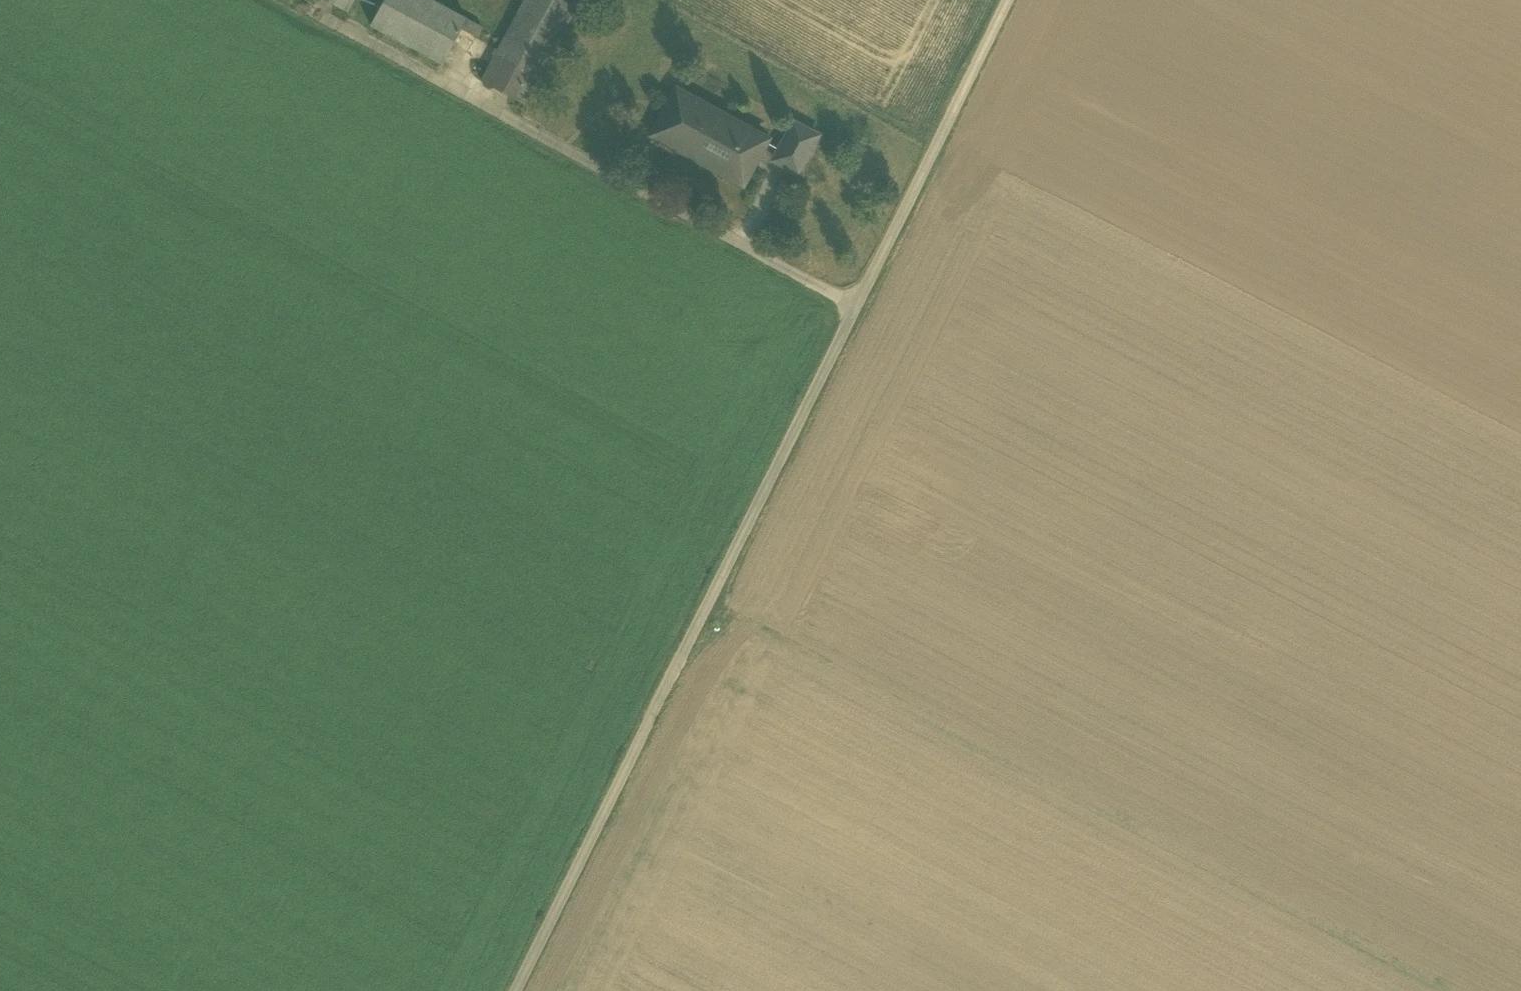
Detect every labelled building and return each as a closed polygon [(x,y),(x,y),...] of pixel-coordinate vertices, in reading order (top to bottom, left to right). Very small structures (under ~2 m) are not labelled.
[(351,10),(357,0),(332,0),(351,10)] [(373,25),(443,62),(459,31),(466,17),(434,0),(386,0),(373,25)] [(523,105),(579,0),(528,0),(483,84),(523,105)] [(485,27),(466,17),(459,31),(478,39),(485,27)] [(770,140),(681,93),(658,136),(746,184),(770,140)] [(797,122),(778,158),(802,170),(820,135),(797,122)]
